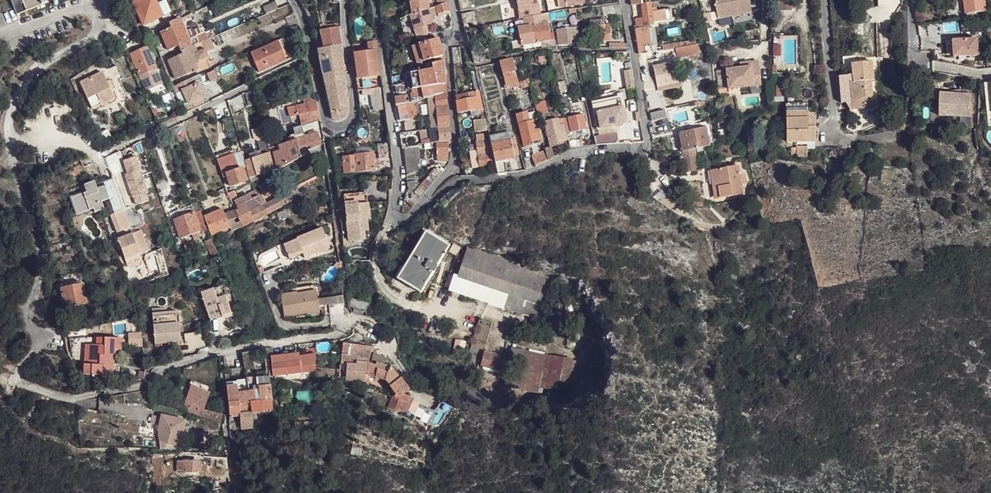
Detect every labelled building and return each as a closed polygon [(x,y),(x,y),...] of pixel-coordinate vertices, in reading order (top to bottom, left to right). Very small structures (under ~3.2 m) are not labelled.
[(53,0),(11,0),(16,14),(53,0)] [(163,17),(163,15),(158,5),(156,0),(139,0),(135,2),(144,25),(163,17)] [(193,9),(200,5),(197,0),(189,0),(193,9)] [(412,1),(406,2),(410,14),(427,8),(426,0),(412,0),(412,1)] [(519,18),(526,17),(533,16),(532,9),(539,7),(537,0),(515,0),(519,18)] [(699,0),(692,0),(694,11),(695,11),(700,9),(701,9),(699,0)] [(717,19),(751,12),(749,0),(714,0),(717,19)] [(984,0),(964,0),(965,14),(985,12),(984,0)] [(279,8),(276,1),(264,6),(266,13),(279,8)] [(170,12),(165,2),(161,4),(158,5),(163,15),(170,12)] [(414,28),(417,39),(426,36),(424,31),(427,31),(426,25),(432,23),(431,20),(433,19),(433,16),(437,16),(438,20),(450,17),(447,2),(438,5),(433,6),(427,8),(410,14),(409,14),(414,28)] [(621,12),(619,2),(601,5),(603,15),(621,12)] [(651,12),(649,3),(641,4),(640,4),(642,17),(643,25),(652,24),(651,12)] [(664,9),(666,21),(673,20),(671,8),(664,9)] [(651,12),(652,24),(666,21),(664,9),(651,12)] [(474,10),(460,13),(463,22),(464,27),(477,24),(474,10)] [(399,18),(403,31),(414,28),(409,14),(399,18)] [(550,40),(546,22),(540,23),(538,15),(533,16),(526,17),(527,26),(529,26),(532,42),(550,40)] [(137,37),(148,32),(146,27),(140,29),(138,24),(140,24),(137,17),(132,18),(137,37)] [(636,27),(643,25),(642,17),(634,18),(636,27)] [(189,39),(180,18),(174,21),(169,23),(171,27),(161,31),(168,49),(179,46),(181,50),(191,45),(189,39)] [(594,35),(595,41),(609,40),(608,34),(610,33),(609,25),(604,26),(603,18),(588,19),(589,27),(584,28),(585,35),(594,35)] [(483,35),(481,26),(464,29),(467,38),(483,35)] [(529,26),(527,26),(523,27),(526,44),(532,42),(529,26)] [(556,30),(558,45),(571,44),(571,41),(578,40),(577,27),(556,30)] [(638,55),(664,50),(674,48),(682,47),(681,43),(658,46),(655,27),(646,28),(634,30),(638,55)] [(323,47),(340,43),(338,32),(340,31),(340,28),(321,31),(322,37),(323,47)] [(214,35),(212,30),(203,34),(205,39),(210,37),(214,35)] [(801,63),(801,35),(773,35),(773,63),(801,63)] [(191,45),(199,42),(196,36),(189,39),(191,45)] [(202,41),(206,51),(215,47),(210,37),(205,39),(202,41)] [(323,47),(322,37),(314,39),(317,48),(323,47)] [(441,49),(437,37),(412,45),(417,63),(431,58),(442,55),(441,49)] [(951,57),(978,57),(978,38),(951,38),(951,57)] [(377,50),(375,40),(367,41),(368,51),(377,50)] [(176,79),(196,70),(193,62),(197,61),(208,56),(206,51),(202,41),(200,42),(199,42),(191,45),(181,50),(182,53),(168,59),(176,79)] [(252,53),(260,72),(275,65),(272,57),(284,52),(279,41),(252,53)] [(346,93),(341,43),(340,43),(323,47),(317,48),(319,57),(327,97),(346,93)] [(698,55),(696,45),(695,45),(691,46),(685,47),(682,47),(674,48),(675,52),(677,57),(698,55)] [(147,46),(130,53),(145,89),(162,82),(147,46)] [(461,63),(459,46),(451,47),(453,63),(461,63)] [(470,50),(472,56),(481,54),(479,47),(470,50)] [(380,75),(376,52),(377,51),(377,50),(368,51),(354,53),(357,77),(355,77),(356,81),(359,80),(358,78),(380,75)] [(227,57),(228,60),(239,55),(237,52),(227,57)] [(272,57),(275,65),(287,60),(284,52),(272,57)] [(477,62),(485,60),(484,56),(482,56),(481,54),(472,56),(473,59),(474,62),(477,62)] [(431,58),(432,63),(443,60),(443,57),(442,55),(431,58)] [(514,71),(512,59),(500,62),(506,85),(517,82),(513,71),(514,71)] [(681,83),(674,59),(650,66),(654,81),(656,90),(681,83)] [(738,65),(723,66),(724,85),(757,83),(756,59),(748,59),(748,64),(738,65)] [(416,89),(420,89),(445,83),(443,60),(432,63),(427,65),(428,70),(413,73),(416,89)] [(839,77),(842,104),(853,104),(853,112),(864,111),(864,108),(874,107),(871,82),(875,82),(873,64),(853,66),(853,76),(839,77)] [(479,90),(475,70),(470,71),(475,91),(479,90)] [(631,70),(624,71),(627,89),(634,88),(631,70)] [(80,84),(91,108),(113,98),(109,89),(106,83),(102,73),(80,84)] [(181,81),(175,84),(177,90),(184,87),(191,104),(184,107),(186,113),(212,100),(209,94),(213,93),(208,80),(204,81),(200,73),(181,81)] [(406,83),(405,74),(390,77),(392,86),(395,86),(404,83),(406,83)] [(382,87),(380,75),(358,78),(359,80),(356,81),(357,90),(382,87)] [(530,83),(529,77),(519,79),(521,85),(530,83)] [(410,81),(406,83),(404,83),(406,92),(412,90),(412,89),(410,81)] [(406,92),(404,83),(395,86),(397,94),(406,92)] [(446,93),(445,83),(420,89),(422,96),(423,99),(428,98),(446,93)] [(382,87),(357,90),(359,104),(374,101),(375,109),(385,108),(384,99),(382,87)] [(422,96),(420,89),(416,89),(412,89),(412,90),(412,93),(414,101),(420,100),(423,99),(422,96)] [(258,103),(255,90),(245,93),(248,106),(258,103)] [(939,91),(939,114),(970,116),(971,93),(962,92),(956,92),(939,91)] [(468,92),(456,95),(458,113),(469,110),(478,108),(476,97),(469,98),(468,92)] [(348,108),(346,93),(327,97),(330,111),(348,108)] [(449,125),(446,93),(428,98),(432,128),(449,125)] [(150,95),(145,96),(150,106),(154,105),(150,95)] [(405,95),(396,97),(394,97),(395,107),(397,106),(406,104),(405,95)] [(320,120),(316,102),(311,98),(304,99),(305,104),(296,105),(297,114),(299,114),(301,125),(320,120)] [(625,124),(620,99),(609,102),(610,108),(614,126),(625,124)] [(548,111),(545,100),(536,101),(538,113),(548,111)] [(420,130),(414,101),(406,104),(397,106),(399,116),(407,114),(408,119),(403,119),(406,132),(416,130),(420,130)] [(570,104),(573,117),(583,115),(580,102),(570,104)] [(610,108),(609,102),(591,105),(593,112),(610,108)] [(815,143),(814,116),(814,113),(806,114),(805,104),(784,105),(785,113),(785,144),(797,143),(807,143),(815,143)] [(297,114),(296,105),(288,107),(290,116),(297,114)] [(348,108),(330,111),(331,114),(332,118),(333,119),(338,120),(344,117),(347,112),(348,108)] [(478,108),(469,110),(470,116),(480,114),(478,109),(478,108)] [(614,126),(610,108),(593,112),(596,129),(614,126)] [(537,120),(535,110),(527,111),(529,122),(537,120)] [(666,110),(649,114),(653,134),(670,131),(666,110)] [(520,124),(525,146),(542,142),(537,120),(529,122),(527,111),(518,113),(520,124)] [(167,117),(166,114),(158,117),(160,124),(168,121),(167,117)] [(573,117),(565,119),(568,133),(586,129),(583,115),(573,117)] [(880,115),(872,117),(873,123),(877,124),(879,122),(881,119),(881,117),(880,115)] [(488,128),(486,122),(486,118),(481,119),(472,121),(474,131),(488,128)] [(559,125),(558,120),(545,123),(550,147),(552,147),(563,144),(563,142),(559,125)] [(641,131),(639,120),(625,124),(626,132),(641,131)] [(568,141),(565,124),(564,124),(559,125),(563,142),(568,141)] [(432,128),(423,129),(426,143),(435,141),(449,138),(451,138),(449,125),(432,128)] [(321,144),(317,132),(303,136),(300,127),(293,128),(294,133),(299,153),(302,152),(308,150),(307,148),(321,144)] [(705,131),(704,128),(693,130),(678,134),(682,151),(704,147),(709,146),(705,131)] [(97,134),(101,144),(112,140),(107,129),(97,134)] [(418,139),(416,130),(406,132),(399,133),(399,138),(400,142),(418,139)] [(491,143),(511,139),(511,136),(510,132),(489,136),(490,139),(491,143)] [(273,152),(277,168),(300,156),(299,153),(294,133),(290,134),(291,139),(278,144),(280,149),(273,152)] [(617,143),(616,133),(593,134),(595,145),(617,143)] [(465,176),(477,175),(476,167),(496,164),(495,161),(491,143),(490,139),(484,140),(483,134),(476,135),(478,152),(476,152),(476,154),(471,155),(472,165),(464,166),(465,176)] [(515,156),(519,155),(515,135),(511,136),(511,139),(515,156)] [(515,156),(511,139),(491,143),(495,161),(505,159),(515,157),(515,156)] [(388,169),(387,159),(392,159),(389,142),(379,143),(380,160),(381,170),(388,169)] [(256,175),(273,169),(267,143),(259,145),(260,148),(260,149),(249,153),(251,158),(245,160),(250,176),(256,174),(256,175)] [(447,150),(447,143),(435,145),(435,147),(437,161),(447,160),(447,150)] [(808,158),(807,143),(797,143),(797,158),(808,158)] [(418,145),(404,147),(407,174),(420,168),(418,145)] [(555,156),(554,155),(552,147),(550,147),(546,148),(549,157),(549,159),(555,156)] [(695,149),(684,151),(687,171),(699,169),(695,149)] [(548,157),(546,153),(545,150),(532,155),(535,163),(537,166),(549,159),(548,157)] [(232,152),(216,158),(218,162),(234,156),(232,152)] [(245,161),(243,153),(236,154),(239,163),(245,161)] [(356,156),(357,167),(357,171),(375,170),(373,153),(356,155),(356,156)] [(148,192),(136,156),(123,160),(127,173),(125,174),(133,197),(134,196),(146,192),(148,192)] [(239,168),(234,156),(218,162),(223,176),(227,175),(231,186),(247,180),(243,167),(239,168)] [(344,173),(355,172),(355,167),(357,167),(356,156),(342,157),(344,173)] [(498,173),(507,172),(505,159),(495,161),(496,164),(498,173)] [(737,166),(710,171),(713,185),(716,184),(720,198),(743,193),(741,183),(740,176),(737,166)] [(442,171),(438,168),(433,172),(422,184),(415,192),(416,194),(420,198),(442,171)] [(109,199),(113,213),(122,210),(124,209),(113,179),(103,182),(104,186),(96,189),(93,182),(84,186),(87,192),(69,199),(75,215),(92,209),(94,213),(103,209),(101,203),(109,199)] [(418,181),(406,182),(407,190),(406,190),(405,197),(405,200),(413,207),(420,198),(416,194),(415,192),(422,184),(418,181)] [(673,188),(665,194),(673,206),(681,200),(673,188)] [(197,199),(194,191),(187,193),(190,201),(197,199)] [(148,200),(146,192),(134,196),(137,204),(148,200)] [(235,210),(238,217),(243,226),(285,205),(281,197),(267,204),(262,195),(252,199),(250,194),(238,199),(240,205),(235,208),(235,210)] [(665,194),(659,198),(672,207),(673,206),(665,194)] [(225,214),(219,199),(200,207),(211,235),(230,227),(231,230),(243,226),(238,217),(235,210),(225,214)] [(343,205),(347,241),(364,239),(363,231),(367,231),(366,219),(369,219),(367,202),(343,205)] [(201,231),(194,212),(191,204),(171,212),(181,238),(201,231)] [(128,228),(122,210),(113,213),(110,214),(116,232),(128,228)] [(207,229),(200,210),(194,212),(201,231),(207,229)] [(277,212),(279,218),(287,215),(285,210),(277,212)] [(145,223),(140,211),(137,213),(141,224),(145,223)] [(325,239),(323,230),(306,235),(309,244),(325,239)] [(142,259),(140,254),(149,251),(142,231),(118,240),(127,264),(142,259)] [(309,244),(306,235),(296,238),(297,240),(283,244),(287,257),(301,253),(306,252),(308,258),(329,252),(325,239),(309,244)] [(399,286),(422,298),(450,251),(427,237),(399,286)] [(218,252),(211,239),(206,241),(212,255),(218,252)] [(193,253),(190,243),(185,244),(188,255),(193,253)] [(456,282),(451,295),(465,299),(469,286),(508,298),(504,311),(540,322),(553,280),(469,254),(460,283),(456,282)] [(296,287),(296,292),(297,294),(302,293),(302,292),(316,290),(315,284),(296,287)] [(87,303),(83,285),(62,289),(66,307),(87,303)] [(217,296),(225,294),(223,285),(215,287),(217,296)] [(508,298),(469,286),(465,299),(504,311),(508,298)] [(281,294),(284,316),(307,312),(307,314),(319,312),(316,290),(302,292),(302,293),(297,294),(296,292),(287,293),(281,294)] [(353,309),(365,312),(368,303),(348,297),(349,308),(353,309)] [(231,311),(229,305),(219,308),(221,314),(231,311)] [(219,308),(208,312),(217,340),(232,335),(228,324),(228,321),(233,319),(231,311),(221,314),(219,308)] [(151,313),(155,342),(175,340),(175,334),(180,334),(176,309),(165,311),(151,313)] [(141,331),(128,333),(129,347),(143,345),(141,331)] [(121,348),(122,348),(122,339),(96,338),(96,346),(85,345),(83,374),(114,376),(116,357),(117,348),(121,348)] [(420,340),(414,342),(418,353),(424,350),(420,340)] [(372,358),(370,358),(371,347),(359,345),(352,344),(343,343),(341,354),(341,363),(346,365),(356,364),(356,369),(367,371),(366,374),(368,376),(374,378),(378,378),(385,380),(392,384),(393,385),(391,387),(394,393),(387,409),(406,417),(408,414),(413,416),(418,404),(412,402),(414,398),(407,395),(411,390),(403,379),(402,379),(392,368),(391,371),(389,368),(384,366),(387,360),(373,354),(372,358)] [(271,357),(273,377),(314,371),(315,354),(315,348),(307,349),(308,355),(299,356),(299,353),(271,357)] [(255,368),(252,351),(242,354),(244,367),(244,370),(255,368)] [(510,377),(508,392),(524,395),(524,397),(541,400),(543,393),(555,396),(556,389),(561,363),(514,355),(513,363),(510,377)] [(487,359),(485,373),(510,377),(513,363),(487,359)] [(572,392),(577,365),(561,363),(556,389),(572,392)] [(354,382),(356,369),(351,369),(347,370),(346,380),(353,381),(354,382)] [(145,374),(145,373),(137,372),(136,381),(145,381),(145,374)] [(256,375),(246,375),(246,377),(248,391),(257,390),(256,378),(256,375)] [(270,376),(256,378),(257,390),(248,391),(246,377),(236,378),(236,379),(226,381),(230,417),(240,416),(241,425),(253,423),(251,414),(262,411),(272,410),(270,387),(270,376)] [(210,392),(192,386),(186,403),(184,408),(192,411),(191,412),(199,415),(212,419),(212,420),(221,422),(222,415),(204,408),(210,392)] [(280,407),(288,406),(288,397),(280,398),(280,407)] [(159,430),(164,431),(169,416),(167,415),(167,418),(165,417),(164,419),(159,417),(158,422),(159,430)] [(183,420),(169,416),(164,431),(178,436),(183,420)] [(178,436),(178,438),(181,439),(186,421),(183,420),(178,436)] [(178,438),(178,436),(164,431),(159,430),(160,440),(169,443),(175,445),(178,438)] [(176,460),(176,470),(206,471),(206,463),(201,463),(201,453),(186,453),(186,460),(176,460)]
